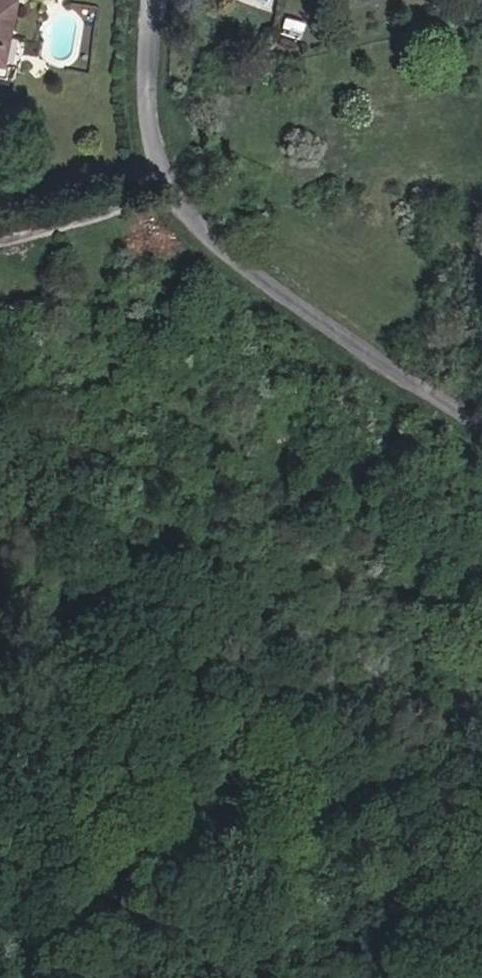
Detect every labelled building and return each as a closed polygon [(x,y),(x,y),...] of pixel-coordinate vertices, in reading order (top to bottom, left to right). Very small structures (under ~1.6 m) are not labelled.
[(0,64),(14,0),(0,0),(0,64)] [(16,63),(23,38),(9,35),(2,59),(16,63)]
